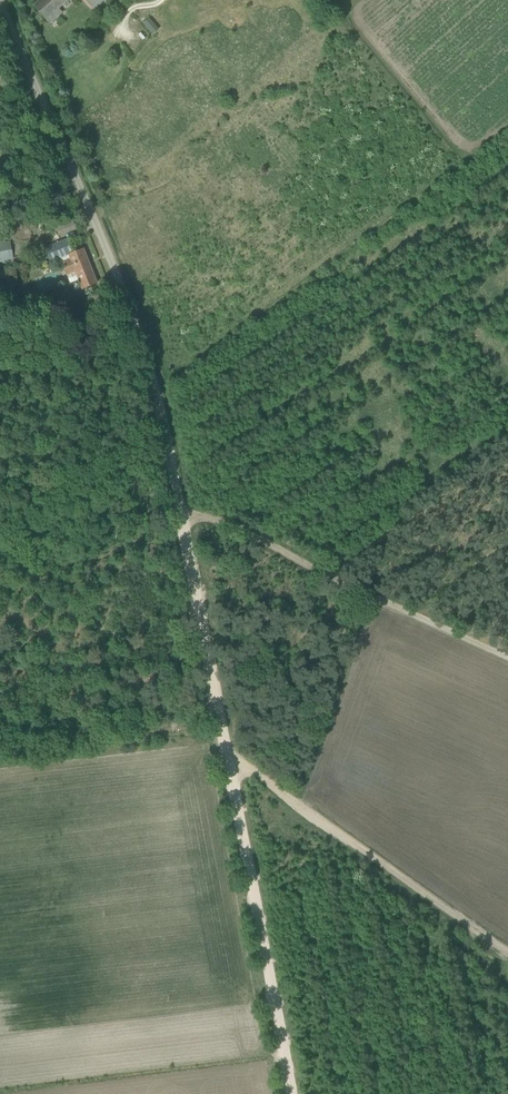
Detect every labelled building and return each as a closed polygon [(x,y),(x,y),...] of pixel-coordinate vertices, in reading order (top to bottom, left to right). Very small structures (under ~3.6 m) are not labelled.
[(35,6),(50,23),(62,13),(58,8),(67,0),(41,0),(35,6)] [(152,35),(161,29),(152,17),(144,23),(152,35)] [(10,260),(6,237),(0,238),(0,262),(10,260)] [(67,275),(67,274),(75,271),(79,280),(83,289),(98,283),(84,249),(69,255),(71,259),(62,263),(67,275)]
